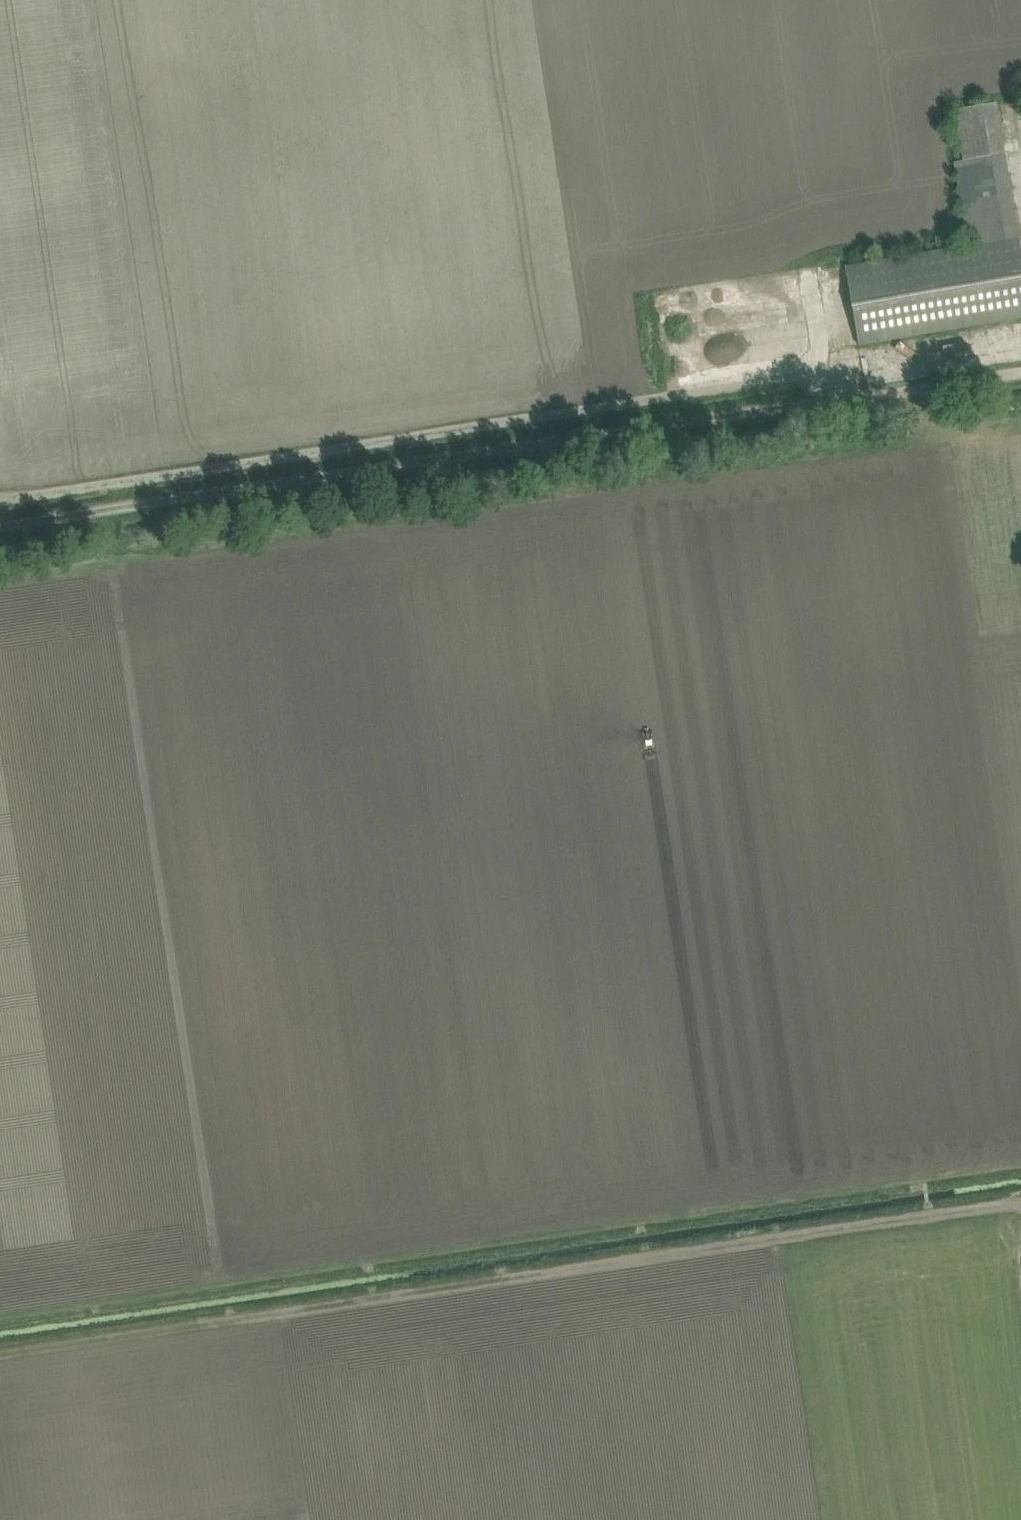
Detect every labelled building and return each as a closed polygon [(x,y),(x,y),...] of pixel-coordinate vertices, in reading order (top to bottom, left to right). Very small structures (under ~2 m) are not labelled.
[(983,244),(983,242),(970,244),(847,265),(847,266),(847,267),(860,344),(920,335),(1020,320),(1020,237),(983,244)]
